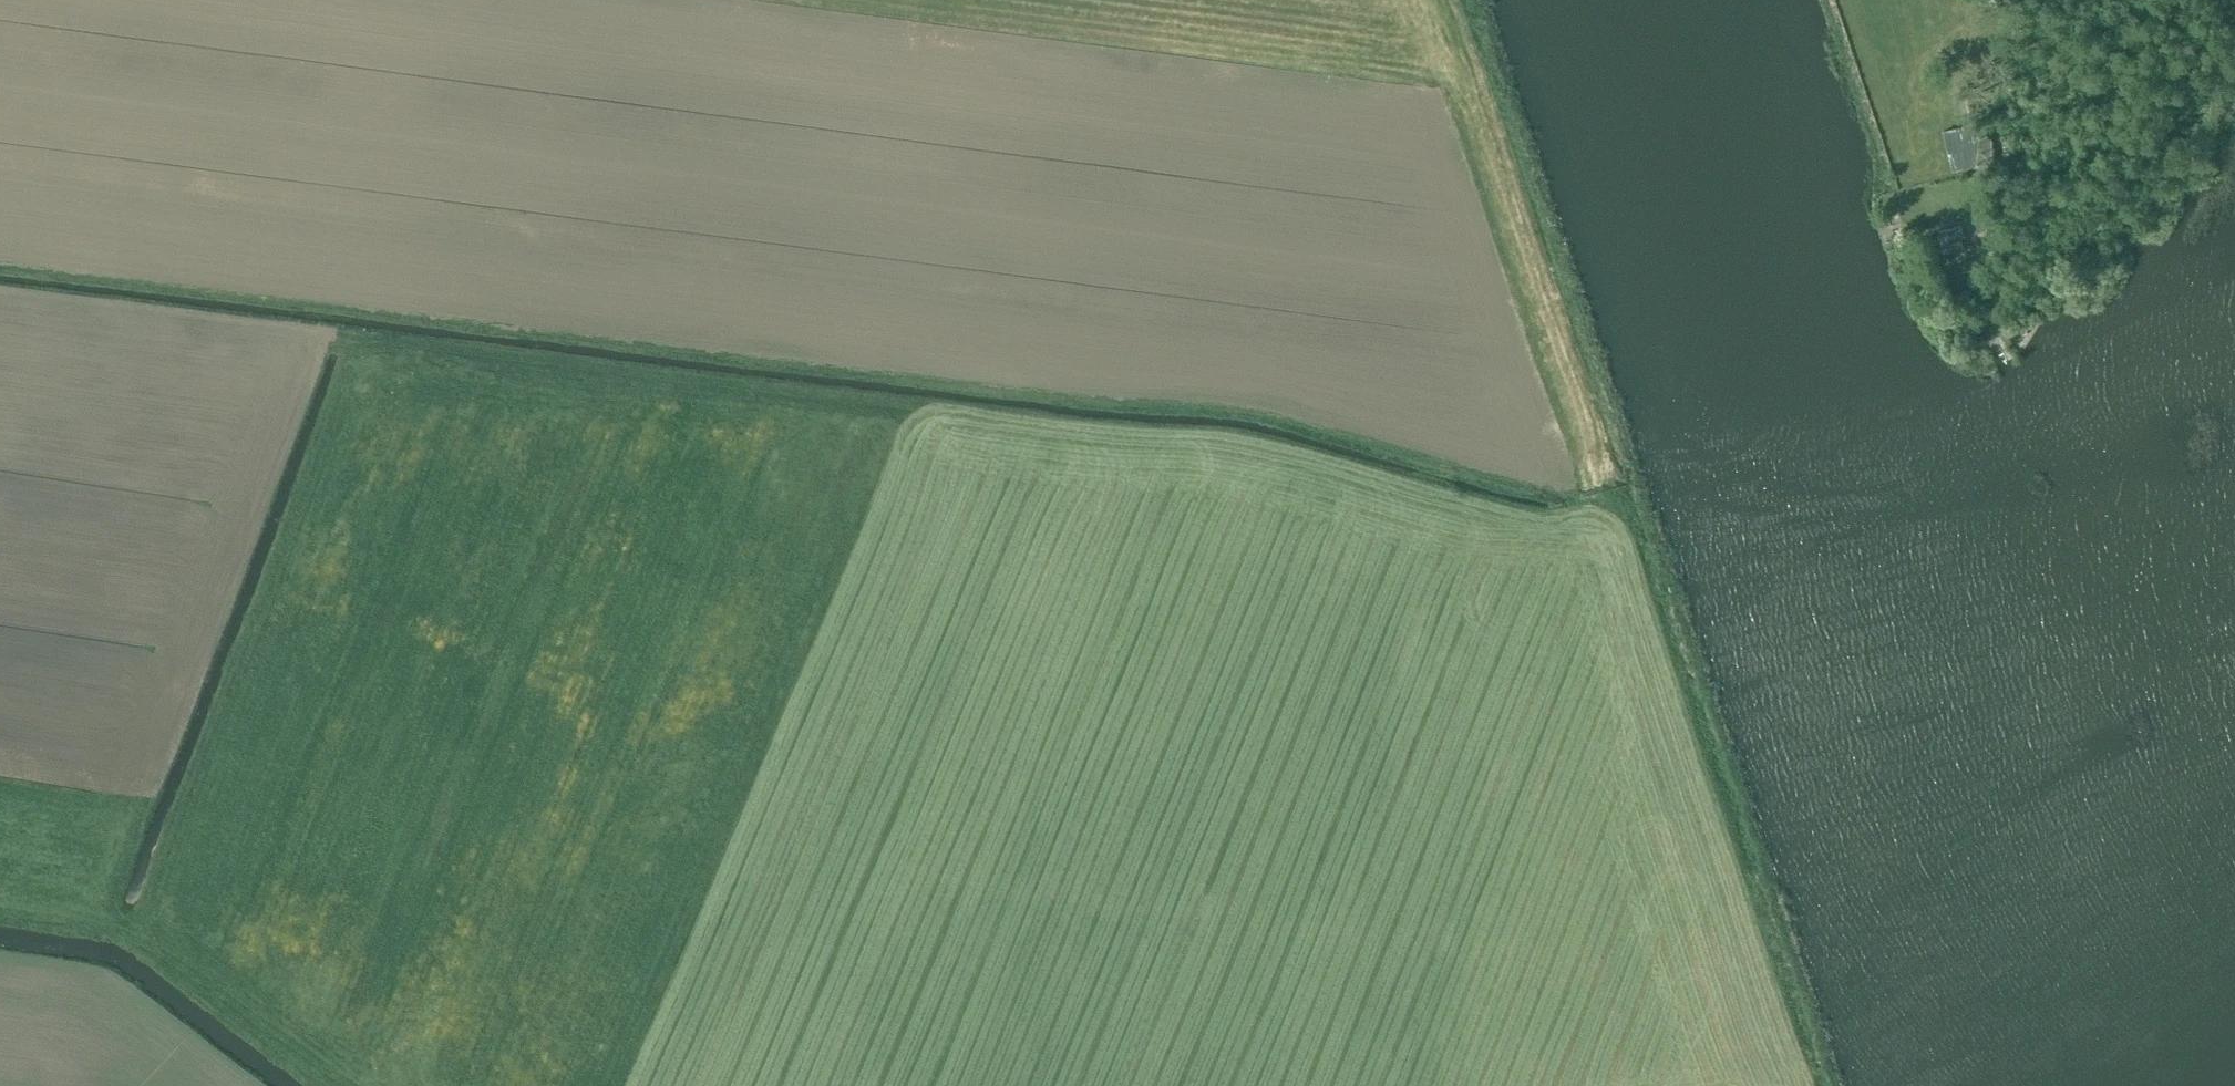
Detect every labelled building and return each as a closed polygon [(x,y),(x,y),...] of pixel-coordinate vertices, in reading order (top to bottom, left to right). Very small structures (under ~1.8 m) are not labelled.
[(1972,122),(1941,129),(1951,171),(1982,164),(1972,122)] [(1987,217),(1974,220),(1977,235),(1990,232),(1987,217)]
